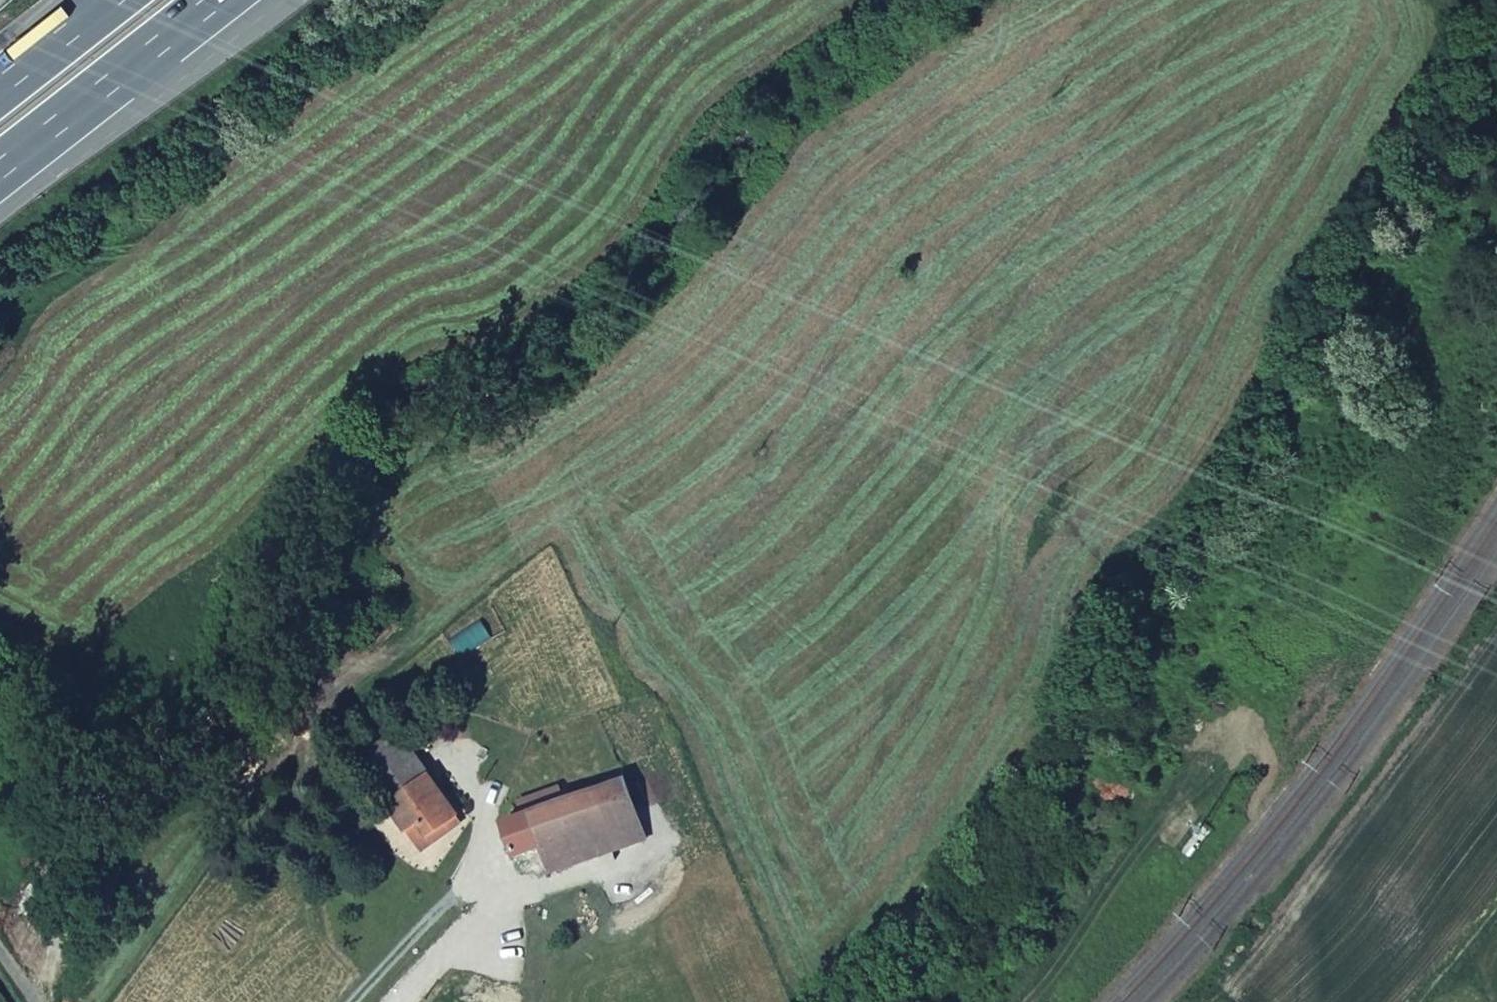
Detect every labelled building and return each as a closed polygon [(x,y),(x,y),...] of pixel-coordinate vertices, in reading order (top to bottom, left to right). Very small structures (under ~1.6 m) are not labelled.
[(389,812),(429,783),(397,740),(357,769),(389,812)] [(645,836),(626,780),(562,804),(540,813),(535,798),(516,806),(520,819),(501,826),(514,858),(540,848),(550,874),(645,836)] [(419,827),(429,841),(458,819),(431,782),(429,783),(389,812),(387,813),(406,837),(419,827)] [(540,813),(562,804),(557,789),(535,798),(540,813)] [(406,837),(416,851),(429,841),(419,827),(406,837)]
